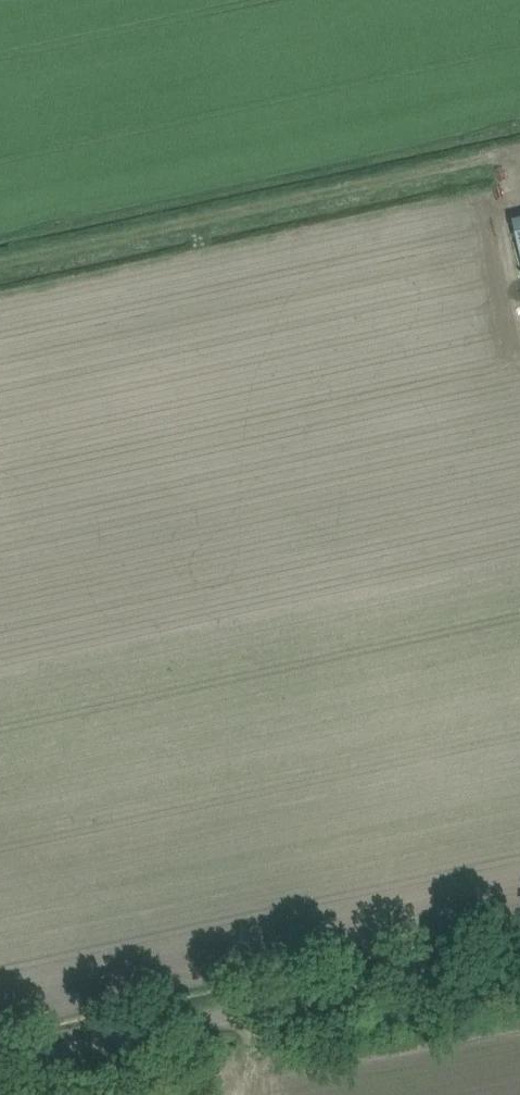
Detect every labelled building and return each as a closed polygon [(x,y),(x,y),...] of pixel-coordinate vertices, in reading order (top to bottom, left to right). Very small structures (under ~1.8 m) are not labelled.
[(508,221),(519,279),(519,219),(508,221)]
